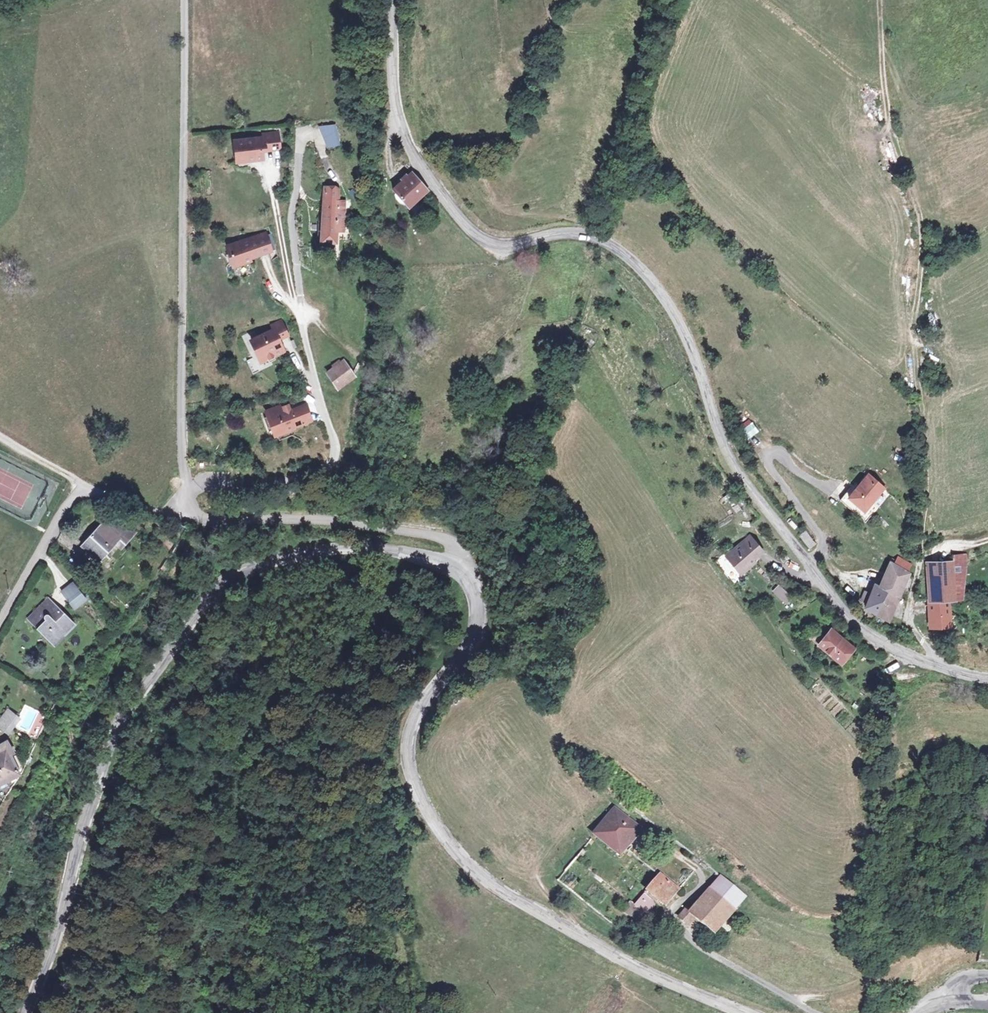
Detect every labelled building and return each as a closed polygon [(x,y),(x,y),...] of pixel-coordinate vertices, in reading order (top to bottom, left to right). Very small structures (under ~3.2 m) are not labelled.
[(319,126),(324,148),(340,145),(335,122),(319,126)] [(280,150),(279,130),(227,134),(229,165),(266,162),(265,151),(280,150)] [(407,210),(427,191),(407,170),(387,189),(407,210)] [(341,187),(319,186),(314,245),(334,246),(335,230),(345,231),(347,197),(340,197),(341,187)] [(272,252),(267,231),(219,244),(228,274),(250,268),(247,259),(272,252)] [(290,338),(282,319),(264,326),(266,331),(245,340),(257,369),(282,359),(276,344),(290,338)] [(355,378),(342,359),(322,373),(335,392),(355,378)] [(276,403),(260,412),(271,441),(290,435),(311,424),(303,404),(283,411),(276,403)] [(741,429),(748,439),(759,432),(752,422),(741,429)] [(206,434),(200,438),(208,448),(214,444),(206,434)] [(886,489),(868,474),(847,498),(864,514),(886,489)] [(135,535),(116,514),(79,549),(99,569),(135,535)] [(798,535),(808,550),(816,545),(806,530),(798,535)] [(771,554),(753,531),(723,554),(741,577),(771,554)] [(962,604),(967,558),(924,564),(928,630),(948,626),(949,605),(962,604)] [(166,560),(160,569),(166,573),(171,564),(166,560)] [(908,574),(887,564),(872,580),(860,610),(888,626),(908,574)] [(73,582),(61,591),(74,608),(86,599),(73,582)] [(796,600),(778,582),(769,591),(788,609),(796,600)] [(73,627),(47,600),(27,620),(54,647),(73,627)] [(855,649),(828,629),(814,646),(842,667),(855,649)] [(6,708),(0,714),(0,731),(5,736),(19,721),(6,708)] [(2,742),(0,743),(0,785),(15,776),(2,742)] [(643,830),(614,807),(590,837),(619,859),(643,830)] [(659,875),(643,894),(665,912),(680,892),(659,875)] [(746,899),(719,876),(686,915),(713,938),(746,899)] [(641,895),(632,908),(646,917),(654,905),(641,895)]
